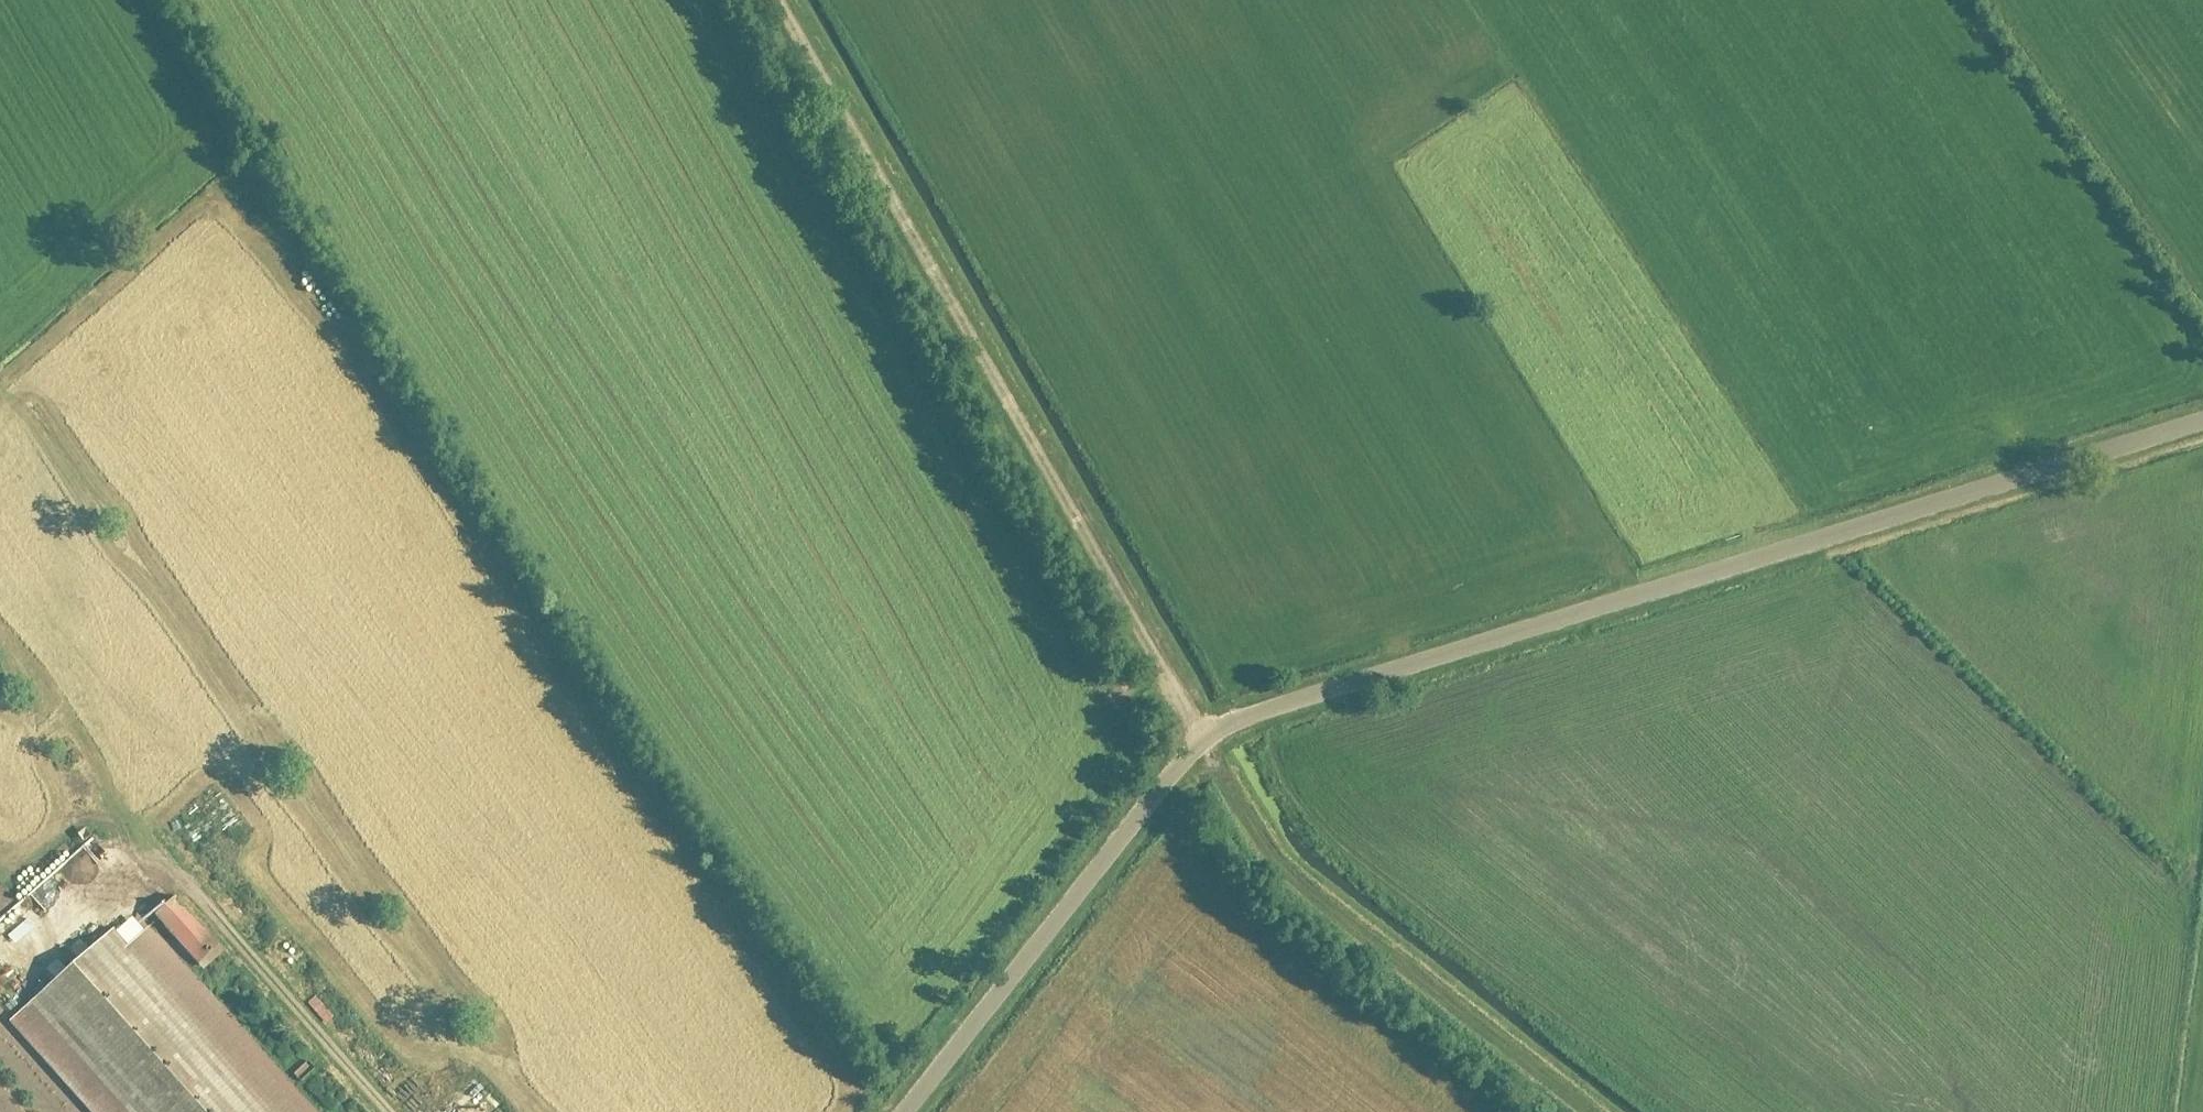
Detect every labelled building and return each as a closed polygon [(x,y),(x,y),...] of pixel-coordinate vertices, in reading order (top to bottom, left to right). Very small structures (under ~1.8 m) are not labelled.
[(148,927),(124,947),(114,936),(34,1007),(128,1111),(313,1111),(148,927)]
